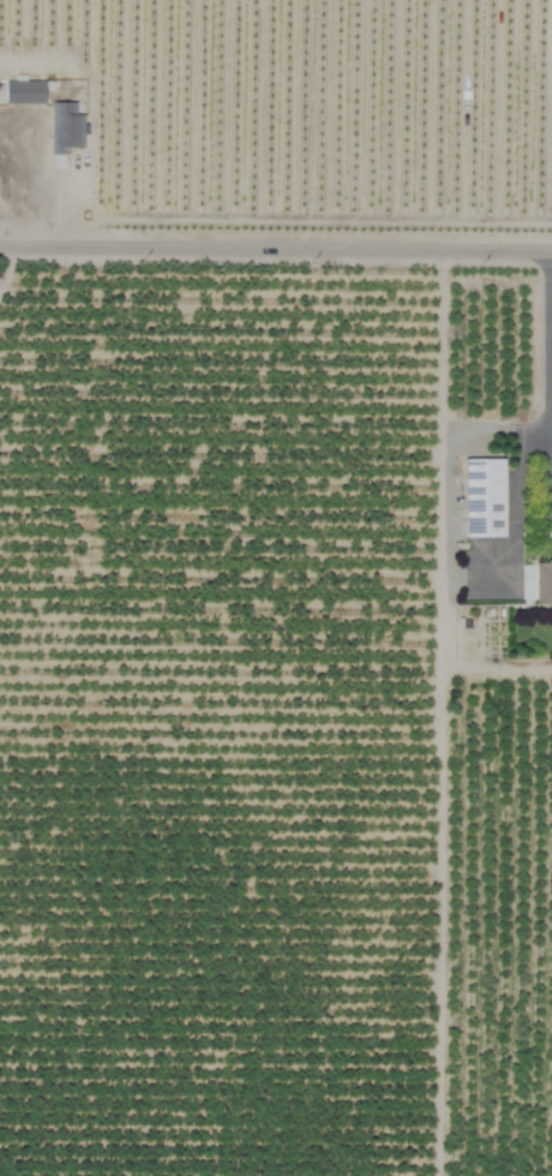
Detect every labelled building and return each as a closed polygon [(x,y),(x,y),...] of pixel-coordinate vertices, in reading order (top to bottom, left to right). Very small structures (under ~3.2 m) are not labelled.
[(44,104),(45,81),(4,81),(4,103),(44,104)] [(83,148),(82,114),(76,114),(76,102),(49,102),(50,155),(68,154),(68,148),(83,148)] [(551,604),(551,561),(534,561),(535,604),(551,604)]
